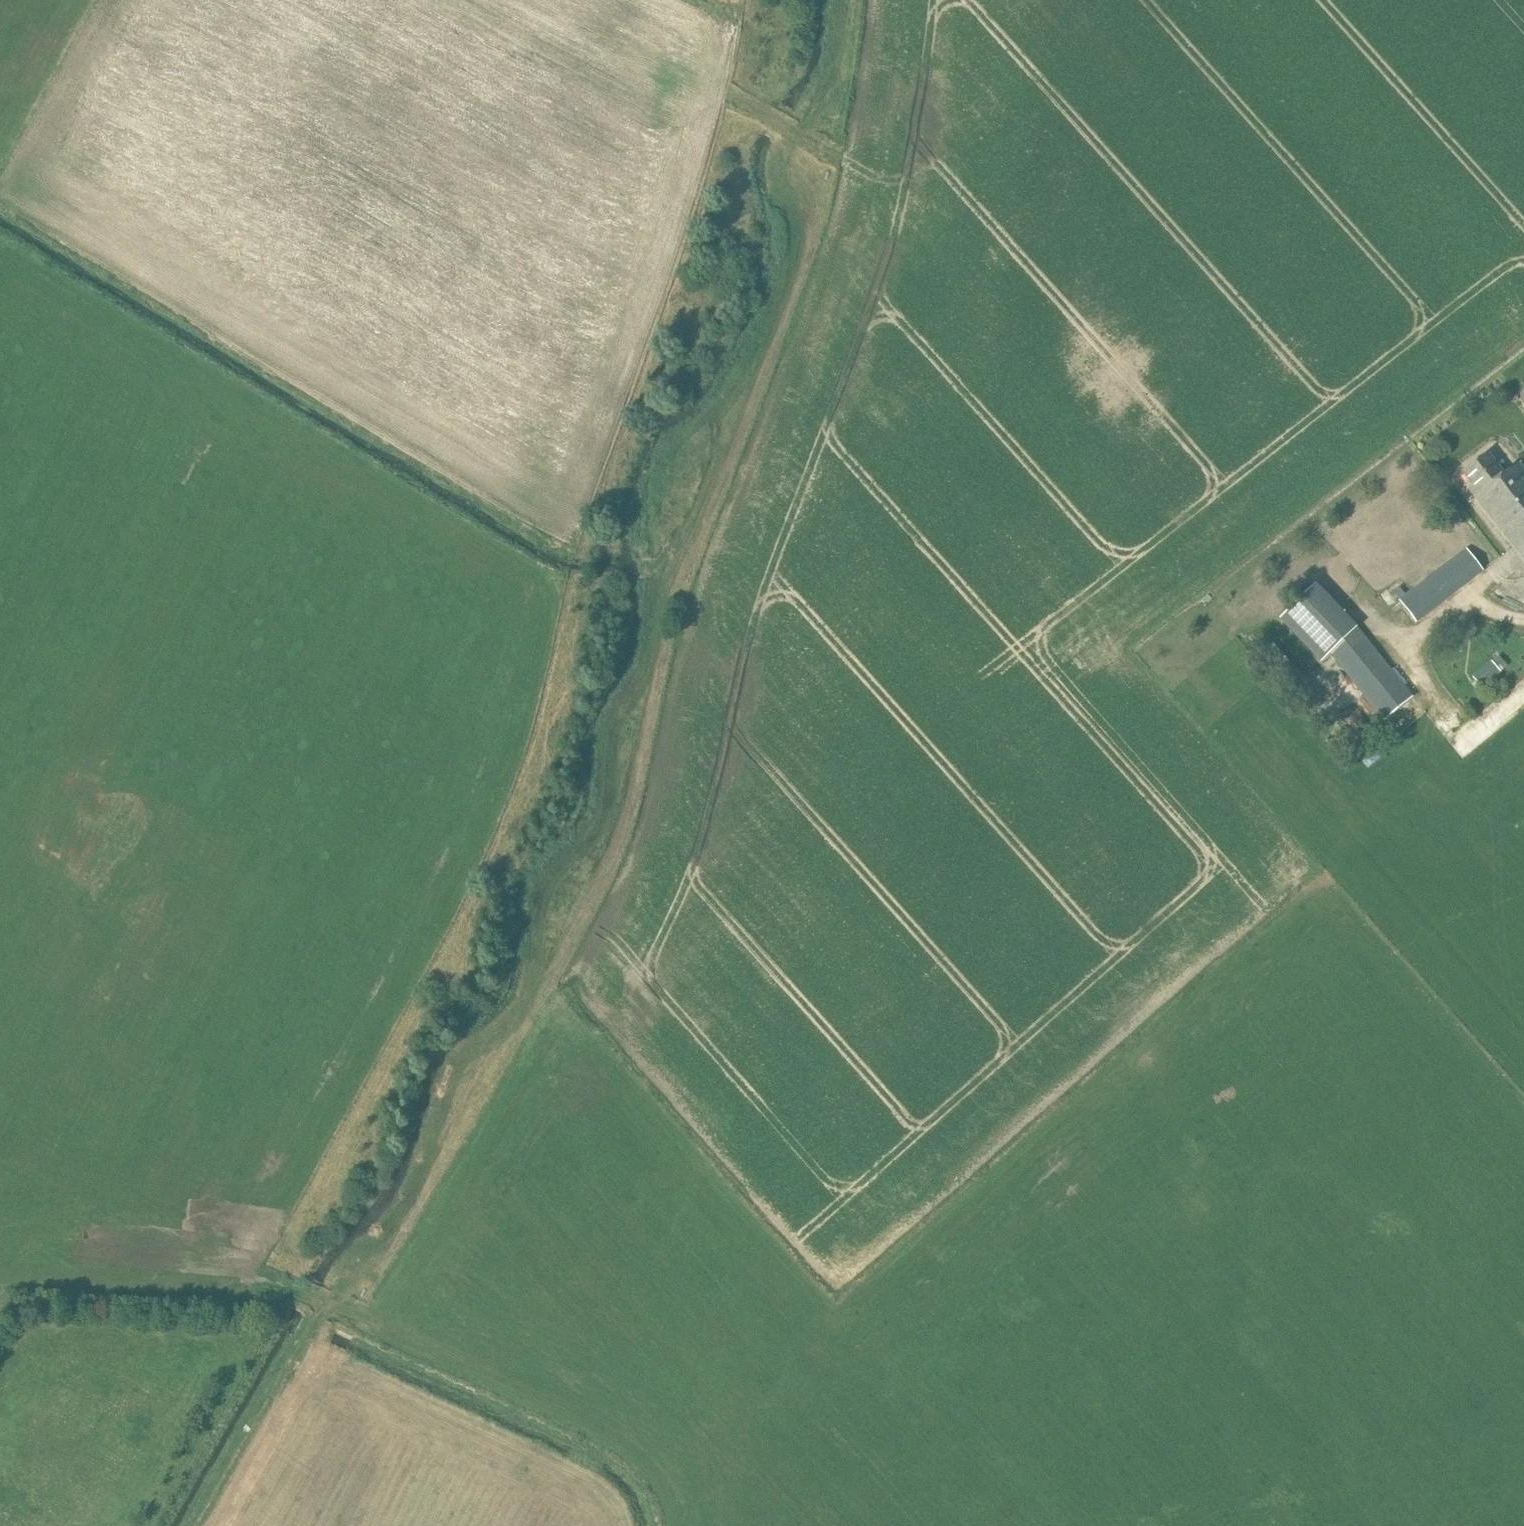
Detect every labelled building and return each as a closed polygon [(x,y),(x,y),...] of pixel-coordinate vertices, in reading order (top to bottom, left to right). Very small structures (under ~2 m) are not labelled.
[(1505,472),(1487,452),(1463,471),(1480,492),(1474,496),(1523,560),(1523,467),(1519,461),(1505,472)] [(1484,570),(1466,548),(1399,599),(1417,622),(1484,570)] [(1316,583),(1280,619),(1321,662),(1330,653),(1384,721),(1414,697),(1358,627),(1316,583)] [(1493,660),(1474,676),(1484,688),(1503,671),(1502,670),(1507,666),(1499,656),(1494,660),(1493,660)]
